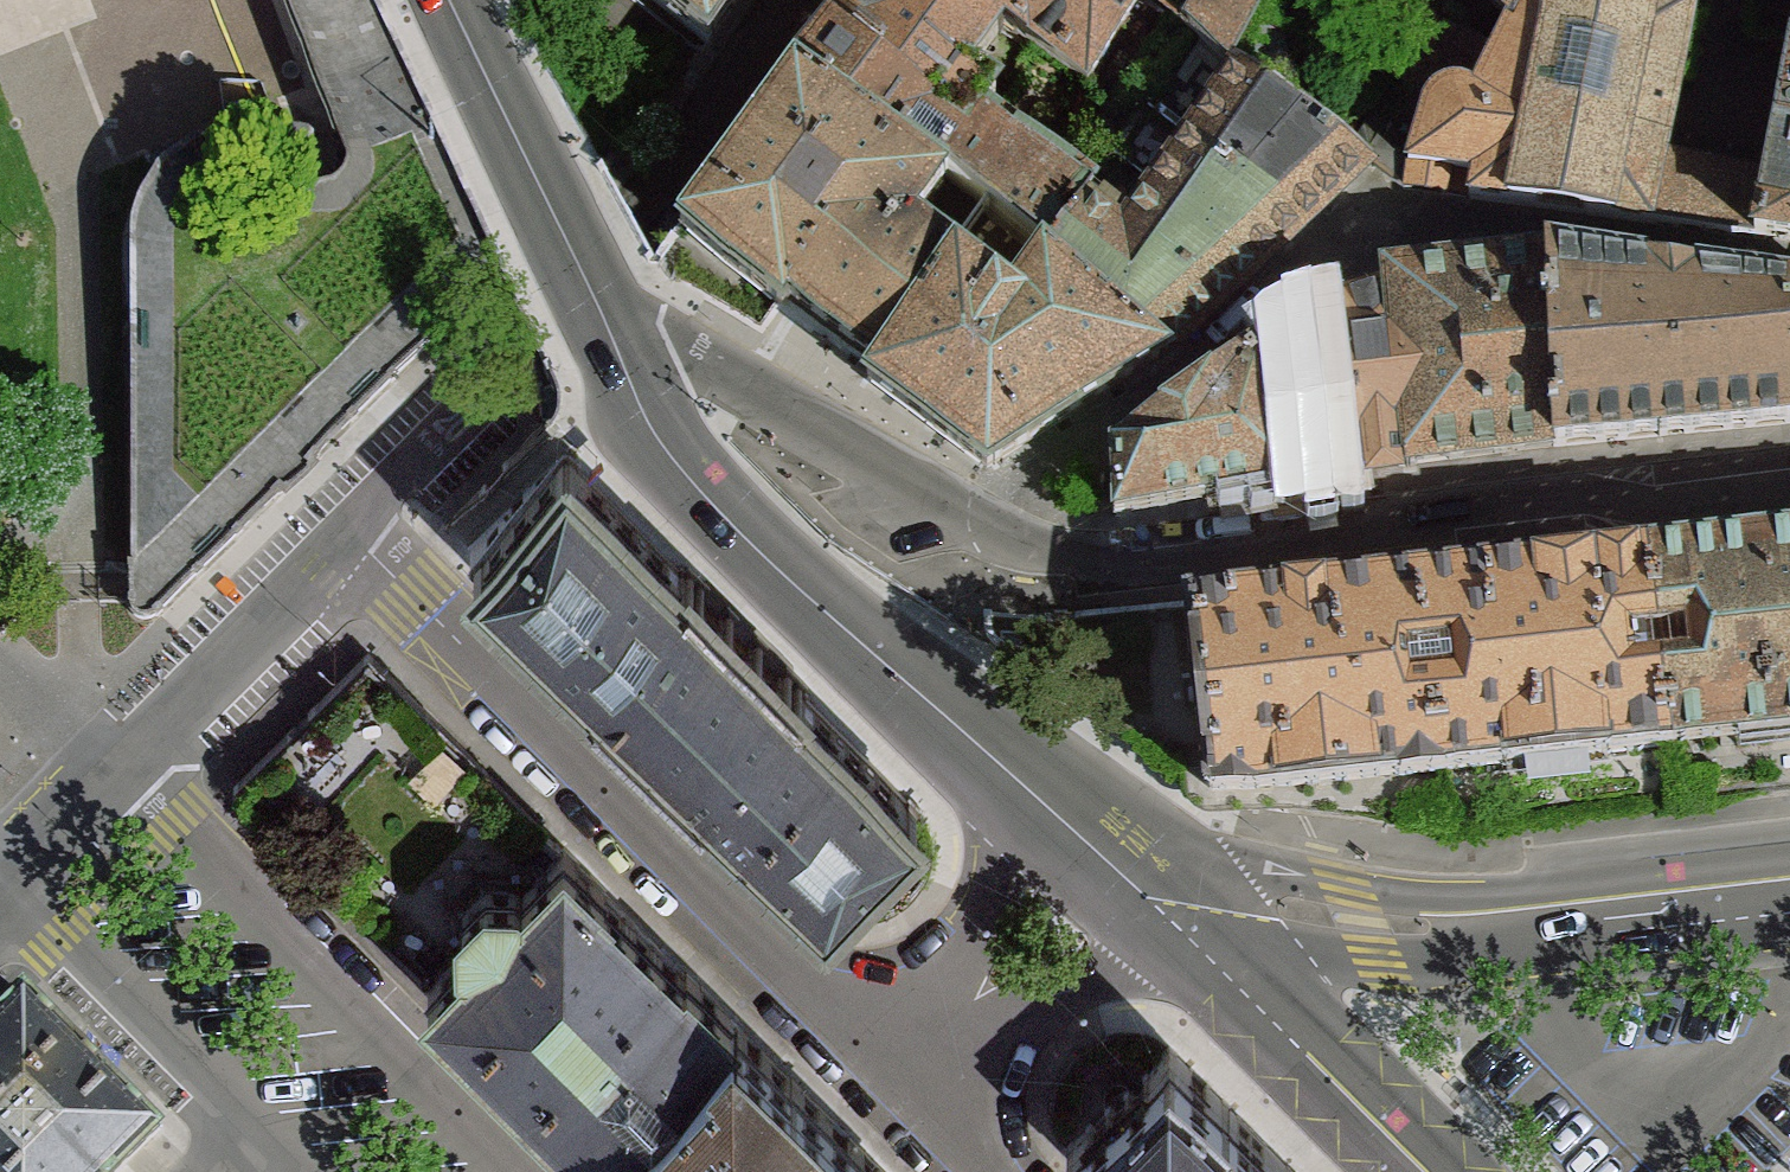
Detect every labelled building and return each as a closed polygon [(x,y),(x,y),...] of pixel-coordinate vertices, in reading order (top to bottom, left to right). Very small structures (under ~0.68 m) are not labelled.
[(709,58),(747,0),(637,0),(709,58)] [(1143,0),(839,0),(803,49),(774,89),(957,209),(1039,271),(1050,256),(1097,189),(985,116),(997,97),(969,76),(1003,29),(1089,87),(1144,1),(1143,0)] [(1188,31),(1230,61),(1243,40),(1266,0),(1207,0),(1188,31)] [(1654,225),(1667,162),(1699,9),(1667,0),(1525,0),(1512,23),(1498,52),(1478,100),(1467,92),(1452,94),(1432,101),(1411,161),(1407,189),(1654,225)] [(1512,23),(1525,0),(1487,0),(1512,23)] [(1478,100),(1498,52),(1450,30),(1413,88),(1432,101),(1452,94),(1467,92),(1478,100)] [(1266,52),(1243,40),(1230,61),(1237,68),(1252,79),(1266,52)] [(1337,199),(1374,162),(1252,79),(1237,68),(1188,139),(1308,225),(1337,199)] [(1769,180),(1761,240),(1789,244),(1789,78),(1769,180)] [(723,161),(673,231),(803,322),(990,468),(1172,353),(1050,256),(1039,271),(1016,303),(937,243),(957,209),(774,89),(723,161)] [(1284,247),(1308,225),(1188,139),(1154,189),(1262,268),(1284,247)] [(152,219),(143,626),(320,446),(324,437),(370,391),(391,339),(408,322),(407,342),(423,327),(368,273),(357,269),(321,306),(307,342),(306,355),(216,353),(278,377),(297,396),(275,418),(215,394),(188,394),(192,214),(213,162),(213,150),(181,149),(152,219)] [(1667,162),(1654,225),(1696,230),(1761,240),(1769,180),(1667,162)] [(1050,256),(1172,353),(1185,342),(1233,297),(1262,268),(1154,189),(1133,217),(1097,189),(1050,256)] [(1481,456),(1561,445),(1553,258),(1410,275),(1393,279),(1412,465),(1481,456)] [(1561,445),(1680,435),(1789,424),(1789,290),(1624,267),(1553,258),(1561,445)] [(1412,465),(1393,279),(1381,281),(1357,288),(1361,302),(1345,309),(1359,471),(1386,469),(1412,465)] [(1314,480),(1359,471),(1345,309),(1324,312),(1297,318),(1256,351),(1268,489),(1314,480)] [(1186,401),(1117,451),(1118,517),(1195,503),(1268,489),(1256,351),(1186,401)] [(600,493),(566,462),(548,481),(526,503),(499,529),(479,550),(826,901),(877,851),(919,809),(853,745),(829,722),(805,699),(749,644),(652,547),(628,522),(600,493)] [(1670,549),(1650,551),(1661,635),(1687,632),(1691,663),(1664,665),(1671,743),(1789,731),(1789,535),(1670,549)] [(1444,769),(1671,743),(1664,665),(1636,668),(1634,638),(1661,635),(1650,551),(1456,574),(1423,579),(1431,653),(1451,650),(1455,675),(1433,678),(1444,769)] [(1208,794),(1444,769),(1433,678),(1413,680),(1411,654),(1431,653),(1423,579),(1345,587),(1189,604),(1208,794)] [(1455,675),(1451,650),(1431,653),(1411,654),(1413,680),(1433,678),(1455,675)] [(276,745),(294,764),(330,730),(312,711),(276,745)] [(472,1021),(605,1157),(738,1028),(652,944),(562,851),(524,888),(517,882),(489,883),(465,906),(465,935),(472,943),(430,984),(472,1021)] [(159,1133),(107,1079),(24,1000),(0,1024),(0,1171),(119,1171),(159,1133)] [(859,1149),(738,1028),(605,1157),(619,1171),(882,1171),(859,1149)] [(1068,1148),(1092,1171),(1294,1171),(1173,1049),(1068,1148)]
